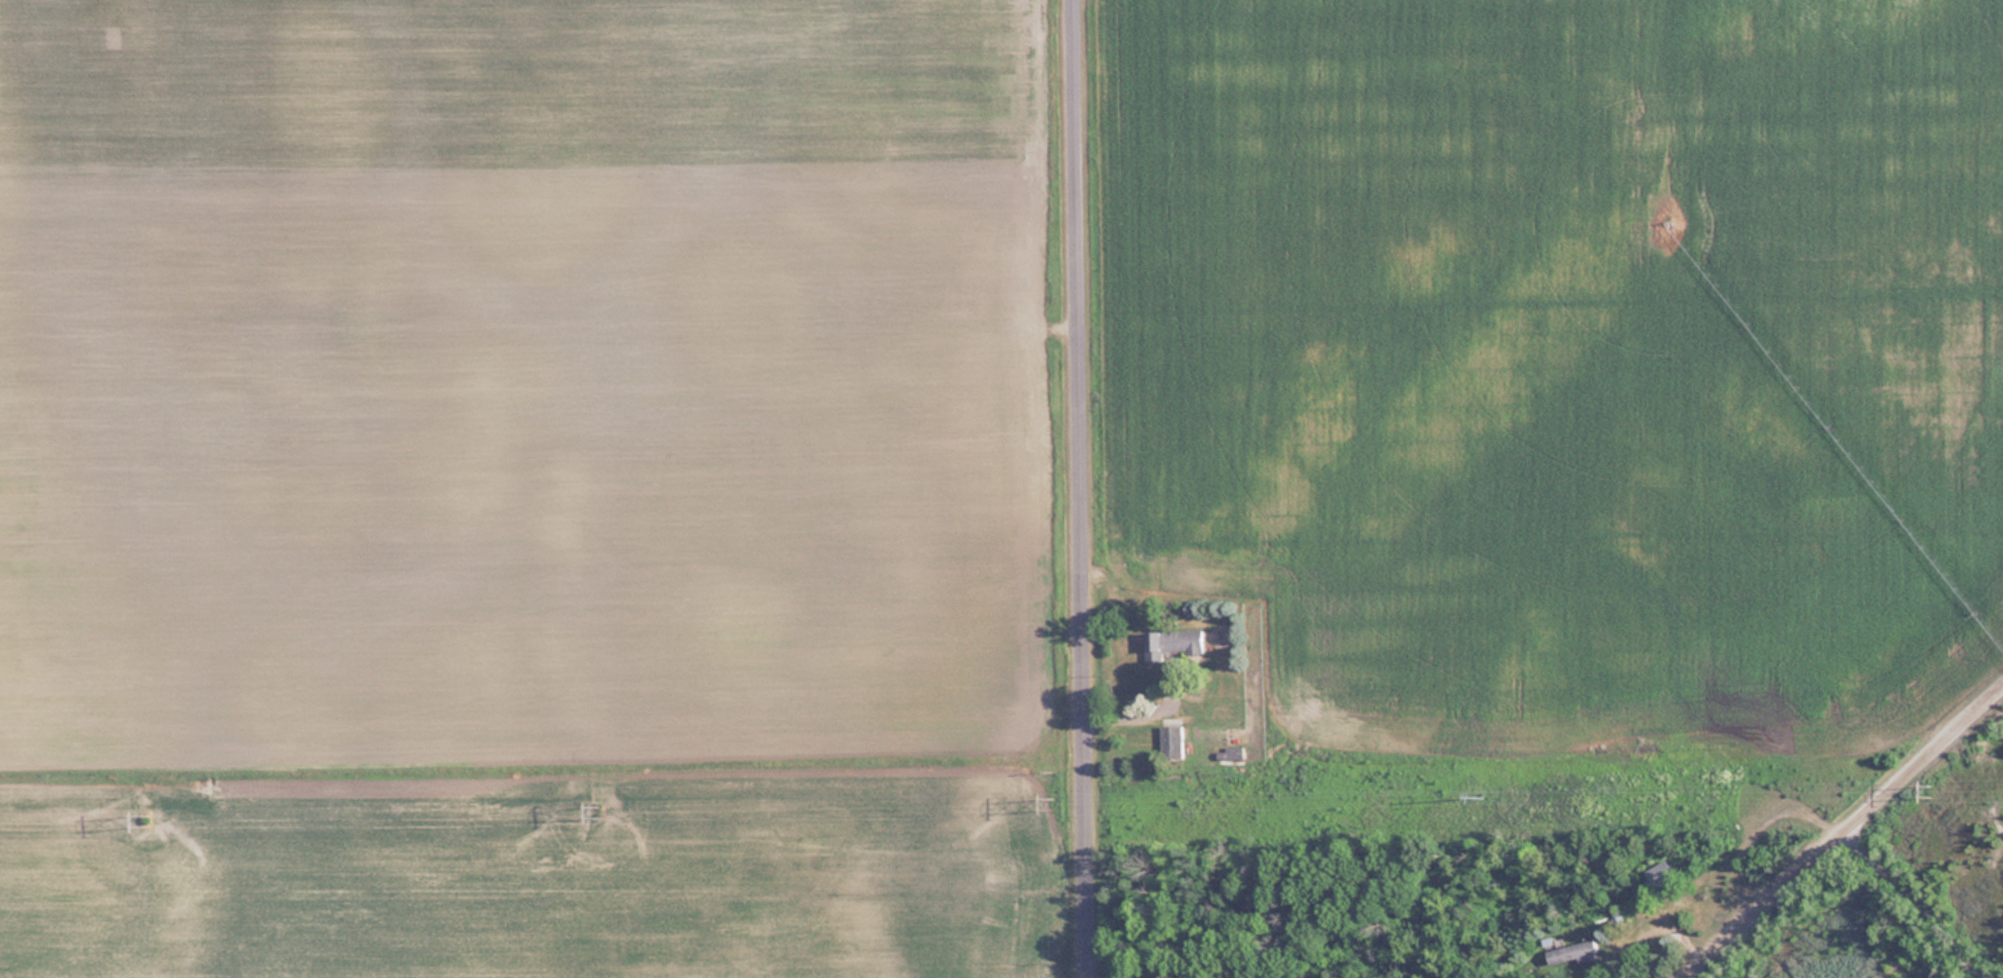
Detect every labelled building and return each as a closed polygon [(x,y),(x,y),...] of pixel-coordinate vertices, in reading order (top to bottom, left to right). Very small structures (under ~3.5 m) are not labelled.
[(1201,630),(1144,631),(1145,663),(1163,662),(1163,654),(1201,653),(1201,630)] [(1181,725),(1159,725),(1159,759),(1181,759),(1181,725)] [(1549,965),(1577,958),(1578,963),(1599,958),(1593,937),(1545,950),(1549,965)]
